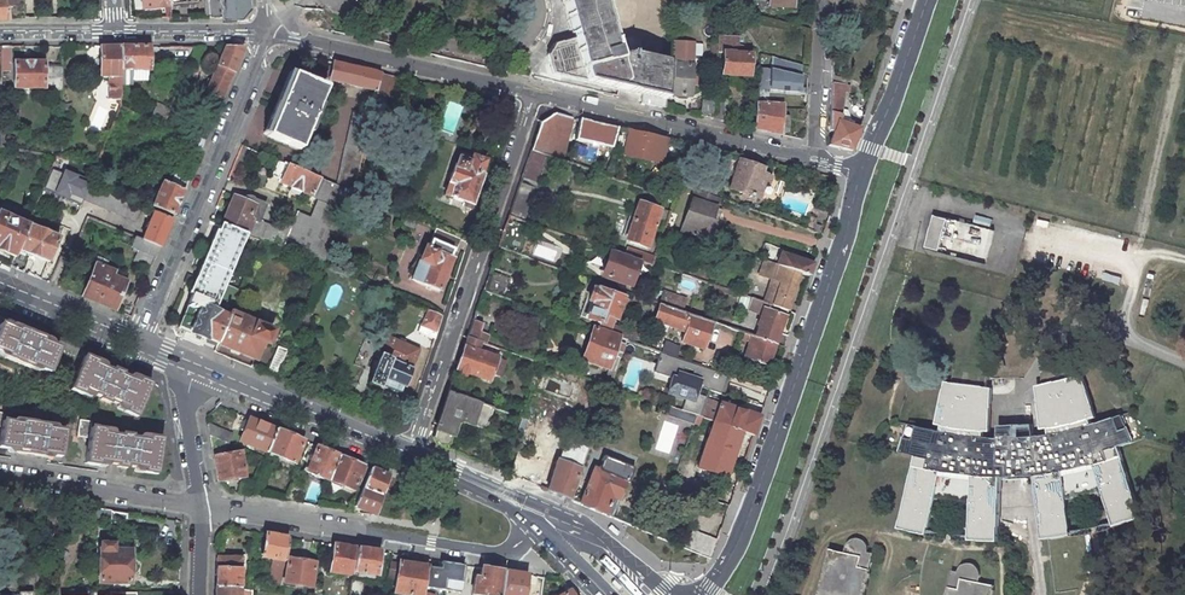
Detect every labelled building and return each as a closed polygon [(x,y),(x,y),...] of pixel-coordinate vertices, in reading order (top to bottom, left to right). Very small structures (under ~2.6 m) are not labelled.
[(24,16),(22,0),(0,0),(0,16),(24,16)] [(208,17),(240,17),(250,6),(250,0),(207,0),(208,17)] [(573,38),(584,81),(642,95),(665,100),(666,94),(668,63),(656,61),(645,58),(632,55),(618,58),(613,39),(603,0),(563,0),(573,38)] [(883,6),(899,12),(903,0),(885,0),(883,6)] [(546,55),(551,74),(584,81),(573,38),(553,43),(546,55)] [(675,63),(668,63),(666,94),(690,95),(692,65),(689,64),(689,55),(693,55),(694,44),(677,42),(675,57),(675,63)] [(10,46),(1,46),(1,71),(10,71),(10,46)] [(120,46),(100,46),(100,77),(108,77),(108,99),(120,99),(120,70),(120,46)] [(148,46),(120,46),(120,70),(148,70),(148,66),(148,46)] [(204,47),(194,47),(187,65),(195,69),(204,47)] [(243,47),(225,47),(206,92),(221,98),(243,47)] [(750,55),(722,52),(721,74),(748,76),(750,55)] [(799,91),(801,65),(759,54),(757,88),(799,91)] [(185,58),(169,58),(169,66),(185,66),(185,58)] [(44,62),(13,62),(13,89),(61,89),(61,66),(44,66),(44,62)] [(380,73),(333,62),(329,80),(376,90),(380,73)] [(324,87),(292,73),(266,136),(299,149),(306,132),(308,133),(320,105),(317,104),(324,87)] [(380,73),(376,90),(375,92),(390,95),(394,77),(380,73)] [(846,78),(832,76),(829,130),(833,131),(828,145),(851,150),(859,129),(839,122),(846,78)] [(665,100),(642,95),(642,102),(665,107),(665,100)] [(725,99),(713,98),(713,101),(711,118),(723,121),(725,99)] [(515,104),(499,100),(495,115),(509,119),(515,104)] [(713,101),(700,100),(700,115),(711,118),(713,101)] [(169,109),(156,103),(150,119),(163,124),(169,109)] [(767,105),(756,104),(754,128),(780,134),(782,104),(767,104),(767,105)] [(370,114),(353,111),(336,185),(352,192),(370,114)] [(554,113),(540,122),(531,149),(548,155),(562,160),(572,117),(554,113)] [(617,127),(579,119),(575,139),(611,147),(617,127)] [(667,139),(632,131),(626,155),(661,163),(667,139)] [(204,141),(189,135),(185,145),(199,151),(204,141)] [(15,137),(4,136),(3,144),(14,145),(15,137)] [(249,149),(241,145),(230,173),(238,176),(249,149)] [(548,155),(531,149),(521,178),(538,183),(548,155)] [(454,166),(444,195),(465,202),(470,204),(471,204),(481,175),(480,175),(485,160),(460,152),(455,166),(454,166)] [(740,160),(731,189),(758,198),(766,175),(761,173),(763,168),(761,168),(764,161),(743,156),(741,161),(740,160)] [(298,212),(290,233),(259,220),(265,204),(254,200),(252,205),(243,201),(233,197),(221,224),(244,233),(260,240),(322,265),(352,192),(336,185),(278,161),(272,177),(281,180),(280,183),(318,199),(311,217),(298,212)] [(81,199),(87,184),(76,179),(77,176),(63,170),(62,174),(52,170),(44,190),(69,200),(71,195),(81,199)] [(169,184),(162,181),(151,206),(173,215),(187,180),(173,175),(169,184)] [(679,183),(670,180),(665,196),(673,199),(679,183)] [(538,188),(520,182),(510,210),(528,216),(538,188)] [(139,206),(87,184),(81,199),(83,199),(134,220),(139,206)] [(718,192),(702,186),(700,191),(717,197),(718,192)] [(703,240),(718,197),(717,197),(700,191),(694,189),(679,232),(703,240)] [(640,210),(635,209),(631,221),(653,229),(659,209),(642,203),(640,210)] [(677,213),(669,210),(664,226),(672,229),(677,213)] [(171,219),(153,212),(142,239),(159,247),(171,219)] [(0,214),(0,250),(14,256),(17,249),(27,225),(0,214)] [(409,216),(406,215),(402,225),(414,229),(417,220),(409,216)] [(947,219),(933,215),(925,247),(939,251),(947,219)] [(653,229),(631,221),(627,233),(631,235),(629,242),(646,248),(653,229)] [(244,233),(221,224),(178,327),(217,343),(230,312),(232,306),(239,290),(223,283),(244,233)] [(58,238),(27,225),(17,249),(48,262),(58,238)] [(994,231),(981,227),(972,260),(985,263),(994,231)] [(460,238),(435,228),(427,248),(424,246),(411,279),(439,291),(452,259),(450,258),(453,250),(455,251),(460,238)] [(142,239),(136,237),(131,247),(155,257),(159,247),(142,239)] [(654,256),(628,247),(624,255),(639,260),(651,264),(652,263),(654,256)] [(624,255),(614,251),(605,277),(630,286),(639,260),(624,255)] [(770,262),(800,272),(808,275),(812,264),(780,253),(778,259),(772,257),(768,256),(767,257),(766,261),(770,262)] [(800,272),(770,262),(766,274),(778,278),(774,292),(776,293),(774,300),(772,305),(786,310),(800,272)] [(115,271),(97,264),(83,297),(112,309),(125,280),(113,275),(115,271)] [(510,278),(489,271),(483,291),(503,298),(510,278)] [(597,290),(592,289),(588,301),(592,302),(586,318),(600,323),(603,315),(614,319),(621,302),(625,304),(626,300),(597,289),(597,290)] [(758,292),(750,289),(747,296),(751,298),(772,305),(774,300),(765,296),(766,294),(758,291),(758,292)] [(659,303),(683,311),(686,300),(662,292),(659,303)] [(762,314),(755,337),(775,344),(785,315),(786,310),(772,305),(751,298),(747,309),(759,313),(759,312),(762,314)] [(683,311),(659,303),(653,320),(685,331),(681,341),(702,349),(712,321),(683,311)] [(442,316),(428,310),(419,331),(435,338),(442,316)] [(257,323),(230,312),(217,343),(254,359),(262,342),(267,344),(272,331),(257,325),(257,323)] [(492,324),(473,318),(466,338),(480,342),(485,344),(492,324)] [(31,368),(32,366),(48,373),(59,348),(50,345),(51,343),(51,342),(50,341),(49,340),(44,338),(43,339),(17,328),(17,327),(12,325),(11,325),(9,325),(8,327),(0,324),(0,352),(6,355),(5,357),(31,368)] [(628,331),(614,326),(610,335),(625,340),(628,331)] [(610,335),(593,329),(582,360),(614,371),(625,340),(610,335)] [(775,344),(755,337),(746,334),(744,339),(753,342),(747,359),(767,366),(775,344)] [(418,350),(385,336),(376,357),(379,358),(368,383),(378,387),(379,384),(400,393),(418,350)] [(480,342),(466,338),(456,369),(489,380),(497,357),(477,351),(480,342)] [(666,341),(663,352),(676,356),(680,346),(666,341)] [(286,350),(277,347),(265,373),(275,377),(286,350)] [(654,370),(670,375),(664,393),(686,400),(683,409),(699,414),(708,388),(721,392),(726,375),(660,353),(654,370)] [(99,399),(109,403),(109,401),(125,408),(124,411),(137,417),(151,384),(138,378),(132,375),(131,375),(129,375),(129,376),(128,378),(121,375),(122,373),(112,369),(111,371),(103,368),(103,366),(103,365),(103,364),(102,363),(97,360),(97,361),(84,356),(70,389),(83,394),(84,391),(100,397),(99,399)] [(612,377),(606,375),(602,384),(609,386),(612,377)] [(1029,476),(1035,476),(1043,540),(1049,539),(1056,593),(1079,589),(1066,486),(1099,479),(1114,526),(1142,517),(1119,447),(1134,442),(1127,427),(1119,430),(1115,416),(1092,423),(1090,418),(1094,417),(1084,377),(1063,382),(1040,387),(1046,429),(1051,428),(1052,432),(1035,435),(1034,426),(1001,427),(1001,436),(983,435),(984,430),(990,430),(991,388),(945,382),(936,423),(942,425),(940,431),(909,424),(900,452),(915,456),(898,529),(926,535),(938,486),(971,491),(970,540),(987,541),(998,541),(1001,477),(1007,477),(1008,479),(1029,478),(1029,476)] [(769,389),(744,381),(741,390),(758,396),(754,406),(751,405),(748,415),(719,405),(715,417),(703,413),(701,417),(713,421),(741,431),(753,435),(769,389)] [(493,407),(448,392),(433,437),(436,444),(443,447),(449,443),(455,423),(460,419),(480,427),(487,424),(493,407)] [(695,415),(670,407),(667,415),(693,423),(695,415)] [(43,456),(44,454),(61,457),(65,430),(57,429),(57,428),(56,426),(55,426),(54,425),(48,424),(48,425),(20,421),(20,420),(14,419),(13,419),(12,420),(11,421),(11,422),(2,420),(3,413),(0,412),(0,427),(1,427),(0,435),(0,447),(16,449),(15,452),(43,456)] [(1119,428),(1127,426),(1124,414),(1116,416),(1119,428)] [(558,422),(540,415),(538,423),(555,429),(558,422)] [(701,417),(695,415),(693,423),(699,425),(701,417)] [(527,420),(521,417),(518,429),(519,432),(523,433),(527,420)] [(275,429),(248,418),(239,440),(266,452),(275,429)] [(116,467),(126,468),(126,466),(143,468),(142,472),(156,474),(161,438),(141,435),(140,435),(139,436),(139,437),(138,439),(130,438),(131,435),(121,434),(120,436),(111,435),(111,433),(111,432),(111,431),(110,431),(90,427),(91,421),(79,420),(77,436),(89,437),(85,462),(98,465),(99,461),(116,464),(116,467)] [(741,431),(713,421),(693,477),(722,487),(733,457),(738,442),(741,431)] [(233,433),(208,423),(210,436),(228,443),(233,433)] [(303,440),(275,429),(266,452),(293,463),(303,440)] [(749,446),(738,442),(733,457),(744,461),(749,446)] [(338,455),(316,446),(306,471),(328,480),(338,455)] [(227,454),(214,456),(218,481),(244,476),(240,452),(233,453),(233,447),(226,448),(227,454)] [(370,468),(338,455),(328,480),(353,490),(353,489),(360,492),(362,488),(370,468)] [(596,470),(592,469),(579,503),(604,514),(611,497),(617,500),(624,482),(626,483),(632,469),(602,456),(596,470)] [(525,462),(515,458),(509,474),(520,479),(525,462)] [(579,469),(556,459),(547,490),(570,500),(579,469)] [(370,468),(362,488),(381,495),(382,491),(388,476),(370,468)] [(301,487),(291,483),(284,500),(295,502),(301,487)] [(381,495),(362,488),(360,492),(354,507),(374,515),(381,495)] [(611,497),(604,514),(611,517),(617,500),(611,497)] [(127,512),(93,507),(93,518),(125,523),(127,512)] [(611,524),(607,528),(616,535),(619,531),(611,524)] [(691,529),(684,548),(709,557),(716,538),(691,529)] [(287,537),(265,534),(261,557),(273,559),(284,561),(287,537)] [(873,552),(868,551),(868,549),(868,546),(867,543),(865,541),(863,539),(861,538),(859,538),(857,538),(853,538),(851,540),(849,541),(848,542),(847,543),(846,547),(845,551),(830,548),(819,594),(864,594),(873,552)] [(128,544),(100,544),(99,582),(130,582),(130,550),(128,550),(128,544)] [(356,548),(333,545),(329,572),(352,575),(356,548)] [(352,575),(348,594),(360,594),(363,581),(371,582),(371,581),(378,582),(379,576),(375,575),(379,552),(356,548),(352,575)] [(240,558),(217,557),(216,587),(239,588),(240,558)] [(314,562),(288,558),(284,583),(311,587),(314,562)] [(280,583),(284,561),(273,559),(269,582),(280,583)] [(423,587),(460,592),(464,565),(440,561),(439,568),(427,566),(423,587)] [(397,562),(392,592),(409,594),(422,594),(422,593),(423,587),(427,566),(397,562)] [(994,585),(979,581),(980,575),(980,572),(979,570),(978,568),(976,566),(974,564),(971,563),(970,563),(968,563),(965,563),(964,564),(962,565),(961,566),(960,567),(959,569),(958,571),(953,570),(950,586),(948,586),(946,594),(992,594),(994,585)] [(474,578),(472,594),(478,594),(500,594),(503,571),(481,568),(479,578),(474,578)] [(503,571),(500,594),(523,594),(526,575),(503,571)] [(613,580),(611,582),(618,590),(620,587),(613,580)]
